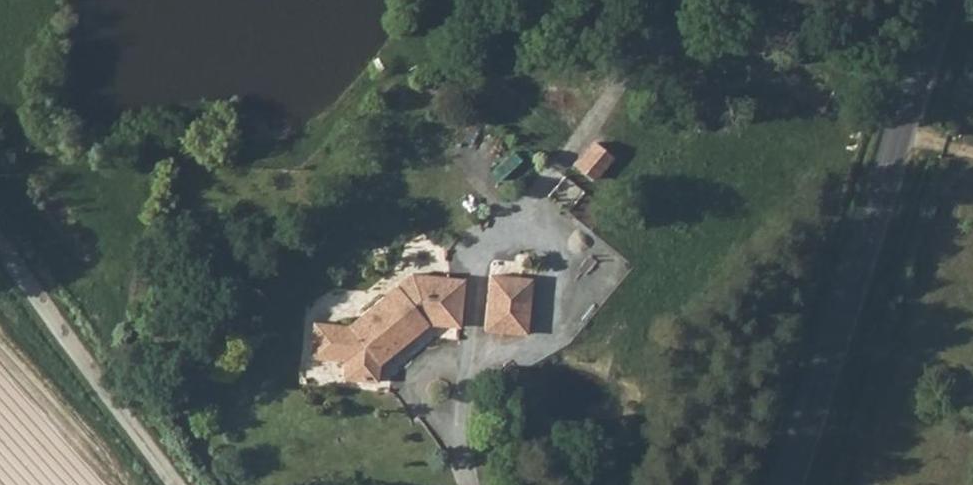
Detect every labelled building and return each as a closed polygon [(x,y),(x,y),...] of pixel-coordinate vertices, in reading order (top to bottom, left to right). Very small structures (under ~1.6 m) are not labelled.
[(599,139),(577,166),(599,182),(620,156),(599,139)] [(417,298),(426,301),(433,280),(414,276),(384,302),(390,306),(400,298),(410,305),(417,298)] [(457,330),(464,285),(433,280),(426,301),(417,298),(410,305),(400,298),(390,306),(384,302),(352,329),(315,327),(312,353),(343,355),(350,361),(346,368),(348,375),(346,387),(372,389),(374,371),(426,326),(457,330)] [(490,280),(481,335),(523,342),(532,287),(490,280)] [(337,368),(336,386),(346,387),(348,375),(346,368),(350,361),(343,355),(312,353),(311,365),(337,368)]
